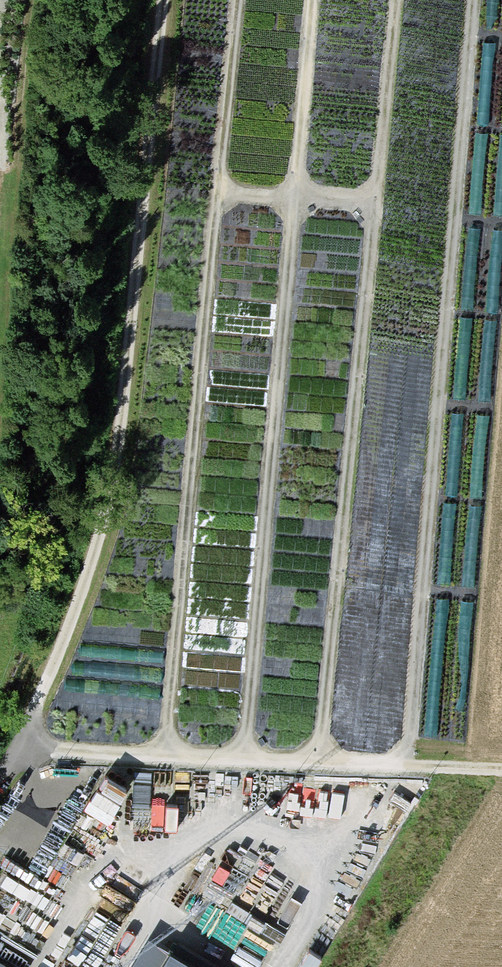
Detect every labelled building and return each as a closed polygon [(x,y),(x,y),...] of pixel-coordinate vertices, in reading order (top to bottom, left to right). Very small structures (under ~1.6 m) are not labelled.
[(129,966),(198,966),(147,936),(129,966)]
